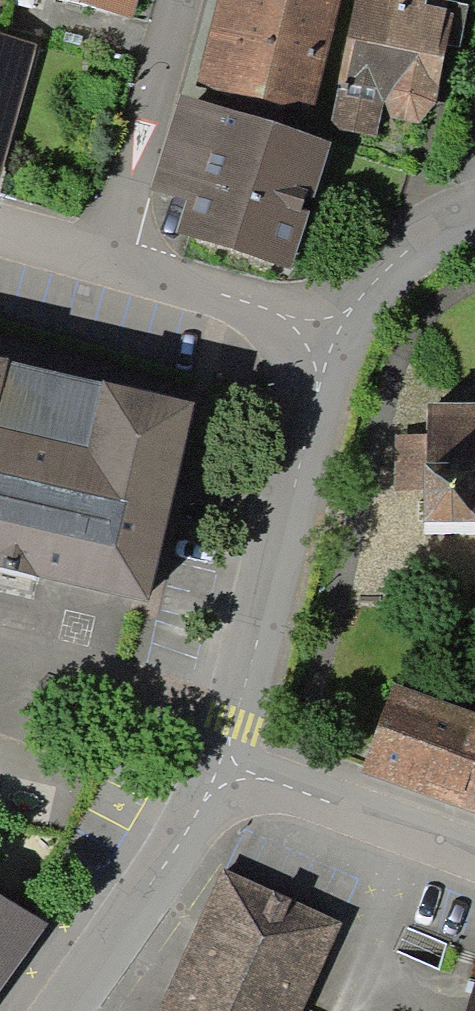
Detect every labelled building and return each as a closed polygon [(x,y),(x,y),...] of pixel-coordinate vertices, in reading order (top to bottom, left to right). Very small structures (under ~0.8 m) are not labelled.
[(133,17),(137,0),(65,0),(133,17)] [(196,84),(313,112),(341,0),(216,0),(196,84)] [(320,125),(376,137),(384,103),(391,119),(420,122),(436,103),(448,45),(460,48),(469,5),(449,0),(350,0),(320,125)] [(0,32),(0,180),(1,180),(39,43),(0,32)] [(333,142),(181,93),(151,188),(186,199),(175,231),(292,269),(333,142)] [(148,603),(195,401),(0,356),(0,569),(148,603)] [(427,489),(426,522),(474,523),(474,402),(428,402),(427,436),(396,436),(396,489),(427,489)] [(362,772),(474,812),(474,713),(394,684),(362,772)] [(225,869),(161,1010),(305,1010),(344,922),(225,869)] [(0,895),(0,992),(48,923),(0,895)] [(465,1010),(474,1010),(474,976),(465,1010)]
